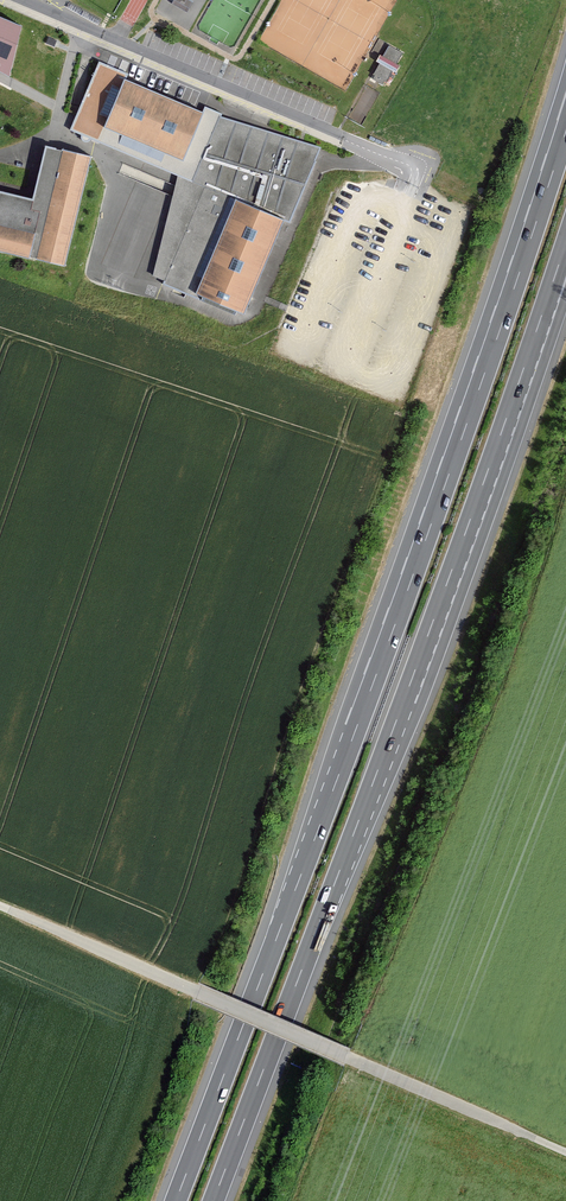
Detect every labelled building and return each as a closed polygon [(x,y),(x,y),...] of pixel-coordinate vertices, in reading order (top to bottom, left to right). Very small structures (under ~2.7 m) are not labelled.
[(10,77),(21,26),(0,17),(0,71),(10,77)] [(403,52),(390,45),(374,74),(375,75),(373,79),(383,84),(385,80),(387,82),(393,71),(396,73),(400,66),(396,64),(403,52)] [(191,182),(217,119),(219,113),(203,106),(199,114),(130,85),(133,78),(102,66),(73,134),(191,182)] [(246,316),(284,222),(292,226),(319,161),(217,119),(191,182),(204,188),(165,282),(246,316)] [(51,148),(38,201),(0,192),(0,253),(74,270),(98,169),(100,160),(51,148)]
